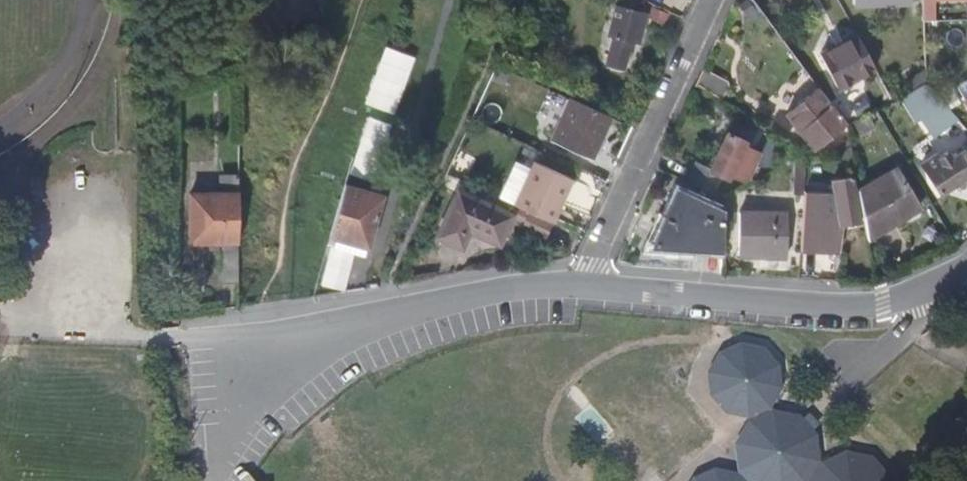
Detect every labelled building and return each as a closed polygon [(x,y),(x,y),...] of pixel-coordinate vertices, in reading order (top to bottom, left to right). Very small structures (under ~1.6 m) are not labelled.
[(673,10),(651,0),(648,0),(643,11),(644,14),(666,24),(673,10)] [(627,68),(635,38),(642,41),(644,26),(621,19),(611,64),(627,68)] [(869,69),(854,38),(819,56),(834,87),(869,69)] [(369,106),(400,114),(414,55),(384,47),(369,106)] [(725,95),(731,78),(705,68),(698,85),(725,95)] [(932,92),(920,81),(904,92),(915,106),(932,92)] [(837,111),(818,87),(785,112),(802,136),(837,111)] [(558,118),(567,96),(548,89),(539,111),(558,118)] [(926,117),(941,101),(932,92),(915,106),(926,117)] [(596,160),(614,117),(571,97),(551,142),(596,160)] [(942,133),(954,115),(941,101),(926,117),(942,133)] [(813,151),(849,125),(837,111),(802,136),(813,151)] [(364,120),(363,134),(392,134),(392,121),(364,120)] [(754,174),(765,148),(733,131),(715,169),(732,178),(735,174),(744,178),(754,174)] [(966,173),(966,150),(966,148),(951,157),(946,150),(937,157),(942,164),(927,174),(939,193),(966,173)] [(554,221),(571,182),(533,164),(516,202),(517,201),(518,202),(518,203),(517,203),(516,203),(516,202),(515,203),(554,221)] [(858,221),(844,170),(828,175),(831,188),(827,190),(837,227),(858,221)] [(912,202),(893,172),(854,198),(869,243),(898,223),(893,216),(912,202)] [(240,283),(245,175),(226,174),(225,191),(196,191),(194,241),(222,242),(220,283),(240,283)] [(370,249),(387,195),(348,183),(332,237),(370,249)] [(726,250),(727,212),(679,188),(667,214),(660,212),(645,249),(693,255),(695,248),(726,250)] [(516,217),(461,192),(440,238),(462,247),(473,226),(505,241),(516,217)] [(898,223),(918,209),(912,202),(893,216),(898,223)] [(789,255),(789,213),(742,212),(741,255),(789,255)] [(363,258),(365,250),(331,241),(320,287),(345,293),(355,256),(363,258)] [(817,435),(800,415),(774,410),(770,406),(781,387),(779,364),(764,347),(742,342),(721,350),(710,372),(712,393),(728,411),(738,413),(745,414),(750,416),(751,419),(737,443),(739,471),(738,473),(714,468),(694,477),(692,480),(890,480),(890,478),(873,458),(847,452),(822,463),(819,460),(817,435)]
